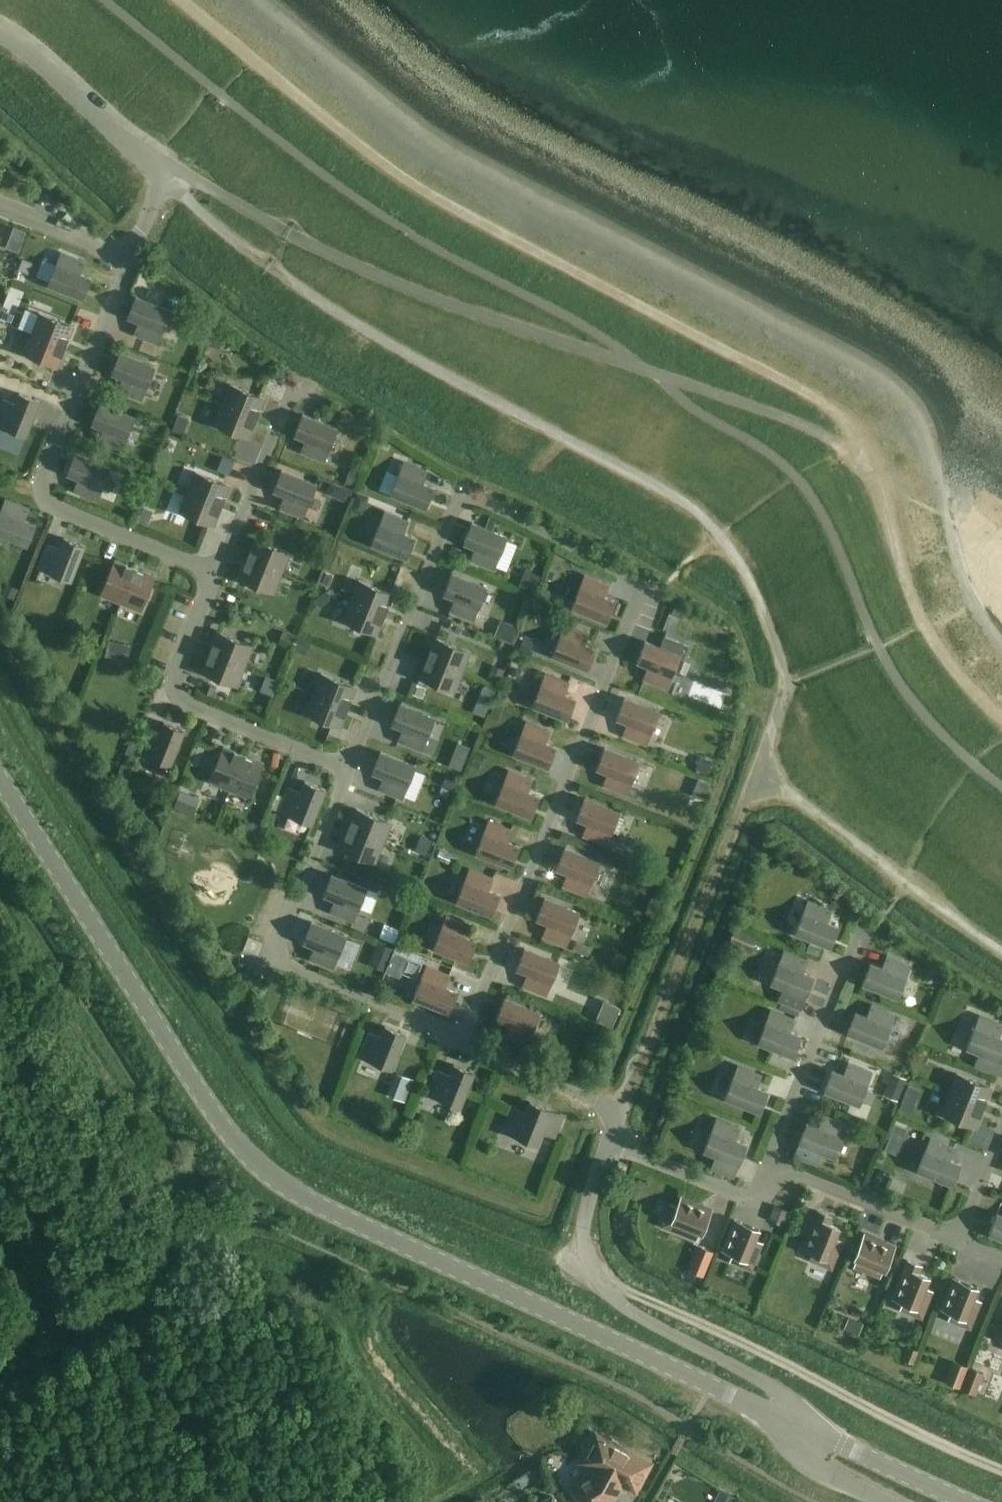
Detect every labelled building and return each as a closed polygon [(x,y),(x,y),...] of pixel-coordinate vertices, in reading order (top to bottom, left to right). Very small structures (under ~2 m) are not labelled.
[(14,227),(10,237),(23,242),(27,232),(14,227)] [(61,252),(48,285),(83,299),(91,278),(80,274),(84,261),(61,252)] [(22,258),(17,269),(27,274),(32,262),(22,258)] [(171,311),(136,297),(128,317),(139,322),(134,334),(157,343),(171,311)] [(0,313),(0,316),(6,319),(10,309),(3,306),(0,313)] [(31,333),(65,347),(73,327),(39,313),(31,333)] [(195,319),(192,328),(200,332),(204,322),(195,319)] [(212,331),(207,343),(219,348),(224,335),(212,331)] [(57,367),(65,347),(31,333),(23,353),(57,367)] [(155,367),(120,353),(111,373),(123,378),(118,390),(142,400),(155,367)] [(18,356),(16,367),(32,370),(34,359),(18,356)] [(277,372),(289,381),(299,367),(287,358),(277,372)] [(60,377),(56,387),(75,395),(79,384),(60,377)] [(222,404),(257,418),(265,398),(230,384),(222,404)] [(40,401),(19,393),(15,404),(2,399),(0,405),(0,426),(26,436),(40,401)] [(135,417),(100,403),(91,424),(103,428),(98,440),(121,450),(135,417)] [(249,438),(257,418),(222,404),(214,424),(249,438)] [(337,428),(303,415),(294,435),(305,440),(301,452),(324,461),(337,428)] [(176,419),(171,431),(182,435),(186,423),(176,419)] [(110,467),(75,453),(67,474),(78,478),(73,491),(97,500),(110,467)] [(222,458),(217,470),(228,475),(233,462),(222,458)] [(427,471),(404,461),(391,494),(425,508),(434,487),(422,483),(427,471)] [(350,469),(345,482),(354,486),(359,473),(350,469)] [(303,517),(316,484),(281,470),(273,491),(284,495),(279,507),(303,517)] [(187,492),(222,506),(230,486),(195,472),(187,492)] [(345,487),(340,498),(348,502),(353,490),(345,487)] [(214,526),(222,506),(187,492),(179,512),(214,526)] [(357,492),(351,509),(362,514),(369,497),(357,492)] [(5,499),(0,512),(0,534),(27,545),(35,525),(24,520),(29,508),(5,499)] [(143,508),(138,520),(148,524),(153,511),(143,508)] [(372,544),(406,558),(415,538),(403,533),(408,521),(385,511),(372,544)] [(470,560),(494,569),(507,537),(472,523),(464,543),(475,548),(470,560)] [(38,568),(71,581),(85,546),(64,538),(60,549),(47,544),(38,568)] [(247,559),(282,573),(290,553),(255,539),(247,559)] [(274,593),(282,573),(247,559),(239,579),(274,593)] [(121,603),(135,568),(115,560),(101,595),(121,603)] [(135,568),(121,603),(141,611),(155,576),(135,568)] [(525,569),(519,585),(533,591),(540,575),(525,569)] [(325,572),(320,586),(328,590),(334,576),(325,572)] [(450,611),(473,620),(486,587),(452,574),(443,594),(455,598),(450,611)] [(584,575),(571,608),(606,622),(614,601),(603,597),(608,584),(584,575)] [(350,600),(385,614),(393,594),(358,580),(350,600)] [(6,584),(2,594),(13,599),(17,589),(6,584)] [(542,587),(539,595),(548,599),(551,591),(542,587)] [(325,593),(315,601),(320,607),(329,599),(325,593)] [(377,634),(385,614),(350,600),(342,620),(377,634)] [(678,603),(674,615),(686,619),(690,608),(678,603)] [(76,618),(67,624),(74,636),(83,630),(76,618)] [(589,632),(565,623),(552,655),(587,669),(595,649),(584,644),(589,632)] [(505,624),(499,639),(513,645),(519,629),(505,624)] [(284,630),(279,643),(290,648),(295,635),(284,630)] [(210,652),(245,666),(253,646),(218,632),(210,652)] [(667,688),(680,656),(683,657),(688,646),(664,636),(660,647),(645,641),(637,662),(648,666),(643,678),(667,688)] [(299,637),(294,650),(306,654),(311,641),(299,637)] [(524,637),(519,651),(528,654),(533,641),(524,637)] [(427,658),(462,672),(470,652),(435,638),(427,658)] [(109,639),(105,655),(116,658),(120,642),(109,639)] [(237,686),(245,666),(210,652),(202,672),(237,686)] [(454,692),(462,672),(427,658),(419,678),(454,692)] [(493,664),(487,678),(499,682),(504,669),(493,664)] [(313,693),(348,707),(356,687),(321,673),(313,693)] [(569,682),(545,673),(532,706),(567,719),(575,699),(564,695),(569,682)] [(265,674),(261,684),(274,689),(278,679),(277,679),(268,675),(265,674)] [(501,685),(495,701),(504,704),(510,689),(501,685)] [(487,688),(483,699),(492,702),(496,691),(487,688)] [(340,727),(348,707),(313,693),(305,713),(340,727)] [(659,712),(624,698),(616,718),(627,723),(622,735),(646,744),(659,712)] [(435,717),(400,704),(391,724),(403,728),(398,741),(421,750),(435,717)] [(495,704),(490,717),(498,720),(504,707),(495,704)] [(550,731),(526,721),(513,754),(548,768),(556,747),(545,743),(550,731)] [(184,730),(164,722),(159,733),(147,728),(141,744),(138,752),(170,765),(184,730)] [(131,740),(126,753),(136,757),(138,752),(141,744),(131,740)] [(458,742),(448,765),(460,770),(470,747),(458,742)] [(229,789),(243,755),(223,747),(209,781),(229,789)] [(639,762),(604,748),(596,768),(607,773),(602,785),(626,794),(639,762)] [(476,751),(471,764),(479,767),(484,754),(476,751)] [(415,766),(380,752),(372,772),(383,777),(378,789),(402,799),(415,766)] [(243,755),(229,789),(249,797),(263,763),(243,755)] [(700,758),(696,770),(707,774),(712,762),(700,758)] [(532,779),(509,770),(495,803),(530,817),(538,796),(527,792),(532,779)] [(448,774),(443,785),(455,790),(460,778),(448,774)] [(698,779),(691,795),(707,801),(713,785),(698,779)] [(279,811),(312,824),(325,789),(305,781),(300,792),(288,787),(279,811)] [(180,790),(174,806),(191,813),(197,797),(180,790)] [(619,812),(584,798),(576,818),(587,823),(582,835),(606,845),(619,812)] [(348,829),(383,843),(391,823),(356,809),(348,829)] [(245,818),(240,830),(254,836),(259,824),(245,818)] [(512,830),(488,820),(475,853),(510,867),(518,846),(507,842),(512,830)] [(375,863),(383,843),(348,829),(340,849),(375,863)] [(420,837),(414,850),(426,855),(431,841),(420,837)] [(599,862),(564,848),(556,869),(567,873),(562,885),(586,895),(599,862)] [(439,850),(435,858),(448,863),(452,855),(439,850)] [(346,862),(343,870),(353,874),(356,866),(346,862)] [(493,878),(469,869),(456,901),(491,915),(499,895),(488,890),(493,878)] [(353,921),(366,888),(332,874),(323,895),(334,899),(330,912),(353,921)] [(652,897),(645,913),(653,916),(659,901),(652,897)] [(579,912),(544,898),(536,919),(547,923),(542,936),(566,945),(579,912)] [(417,899),(412,912),(421,915),(426,903),(417,899)] [(808,900),(795,933),(830,947),(838,926),(827,922),(832,910),(808,900)] [(603,919),(588,913),(585,921),(600,927),(603,919)] [(470,925),(446,915),(433,948),(468,962),(476,941),(465,937),(470,925)] [(333,968),(346,936),(311,922),(303,942),(314,947),(309,959),(333,968)] [(385,924),(379,937),(394,943),(399,930),(385,924)] [(733,929),(727,944),(750,953),(756,938),(733,929)] [(379,943),(371,964),(385,970),(394,949),(379,943)] [(818,955),(821,948),(810,943),(807,951),(818,955)] [(395,948),(387,969),(399,974),(407,952),(395,948)] [(559,962),(524,948),(516,969),(527,973),(522,986),(546,995),(559,962)] [(800,1009),(805,997),(814,976),(803,972),(807,960),(784,950),(771,983),(783,988),(778,1000),(800,1009)] [(871,963),(862,984),(897,998),(910,965),(887,955),(882,968),(871,963)] [(413,998),(448,1012),(456,992),(445,987),(450,975),(426,965),(413,998)] [(539,1012),(504,999),(496,1019),(507,1024),(502,1036),(526,1045),(539,1012)] [(604,1001),(596,1019),(611,1025),(619,1007),(604,1001)] [(855,1012),(847,1033),(882,1047),(895,1014),(871,1005),(867,1017),(855,1012)] [(771,1010),(758,1042),(792,1056),(801,1036),(790,1031),(794,1019),(771,1010)] [(1001,1062),(1001,1060),(1001,1038),(998,1037),(1001,1028),(1001,1024),(980,1015),(966,1048),(979,1053),(974,1066),(996,1074),(1001,1062)] [(359,1056),(392,1069),(406,1034),(385,1026),(381,1037),(368,1032),(359,1056)] [(921,1046),(915,1059),(925,1063),(930,1050),(921,1046)] [(771,1068),(775,1055),(753,1049),(749,1062),(771,1068)] [(419,1056),(404,1051),(401,1060),(416,1066),(419,1056)] [(548,1053),(542,1064),(554,1070),(560,1058),(548,1053)] [(832,1070),(824,1091),(859,1104),(872,1072),(848,1062),(843,1074),(832,1070)] [(427,1094),(460,1107),(474,1072),(454,1064),(449,1075),(437,1070),(427,1094)] [(738,1065),(724,1098),(759,1112),(768,1091),(757,1087),(761,1075),(738,1065)] [(948,1093),(983,1106),(991,1087),(956,1073),(948,1093)] [(894,1074),(889,1085),(902,1090),(906,1079),(894,1074)] [(975,1127),(983,1106),(948,1093),(940,1113),(975,1127)] [(903,1097),(899,1107),(910,1111),(914,1101),(903,1097)] [(563,1115),(551,1110),(530,1102),(526,1113),(513,1108),(504,1132),(537,1145),(542,1132),(555,1137),(563,1115)] [(816,1164),(821,1152),(834,1157),(847,1124),(823,1114),(818,1127),(807,1122),(798,1144),(799,1144),(796,1154),(795,1153),(794,1155),(816,1164)] [(409,1116),(405,1124),(419,1130),(422,1122),(409,1116)] [(733,1177),(738,1165),(747,1144),(735,1140),(740,1127),(717,1118),(703,1151),(716,1156),(711,1168),(733,1177)] [(895,1124),(892,1131),(903,1135),(906,1128),(895,1124)] [(873,1135),(868,1146),(876,1149),(881,1138),(873,1135)] [(917,1171),(952,1185),(960,1164),(949,1160),(954,1147),(930,1138),(917,1171)] [(701,1233),(711,1209),(681,1197),(672,1221),(701,1233)] [(774,1205),(770,1216),(784,1222),(789,1211),(774,1205)] [(817,1211),(803,1248),(827,1258),(839,1228),(827,1224),(830,1216),(817,1211)] [(989,1234),(1001,1239),(1001,1215),(997,1213),(989,1234)] [(762,1242),(755,1239),(759,1229),(735,1220),(723,1250),(747,1259),(747,1258),(755,1261),(762,1242)] [(855,1258),(884,1270),(894,1246),(864,1234),(855,1258)] [(698,1245),(688,1270),(702,1276),(712,1251),(698,1245)] [(921,1265),(908,1260),(893,1298),(917,1307),(929,1278),(918,1273),(921,1265)] [(953,1278),(941,1308),(965,1318),(977,1288),(953,1278)] [(848,1317),(844,1329),(857,1334),(862,1323),(848,1317)] [(908,1347),(903,1359),(913,1363),(918,1351),(908,1347)] [(954,1361),(946,1382),(959,1387),(968,1366),(954,1361)] [(969,1367),(961,1388),(976,1393),(983,1372),(969,1367)] [(569,1487),(579,1501),(606,1501),(607,1501),(605,1497),(618,1490),(621,1483),(635,1491),(651,1463),(618,1445),(617,1442),(612,1439),(610,1441),(596,1433),(581,1461),(593,1468),(589,1474),(569,1487)] [(715,1501),(717,1501),(734,1501),(736,1498),(721,1490),(715,1501)]
